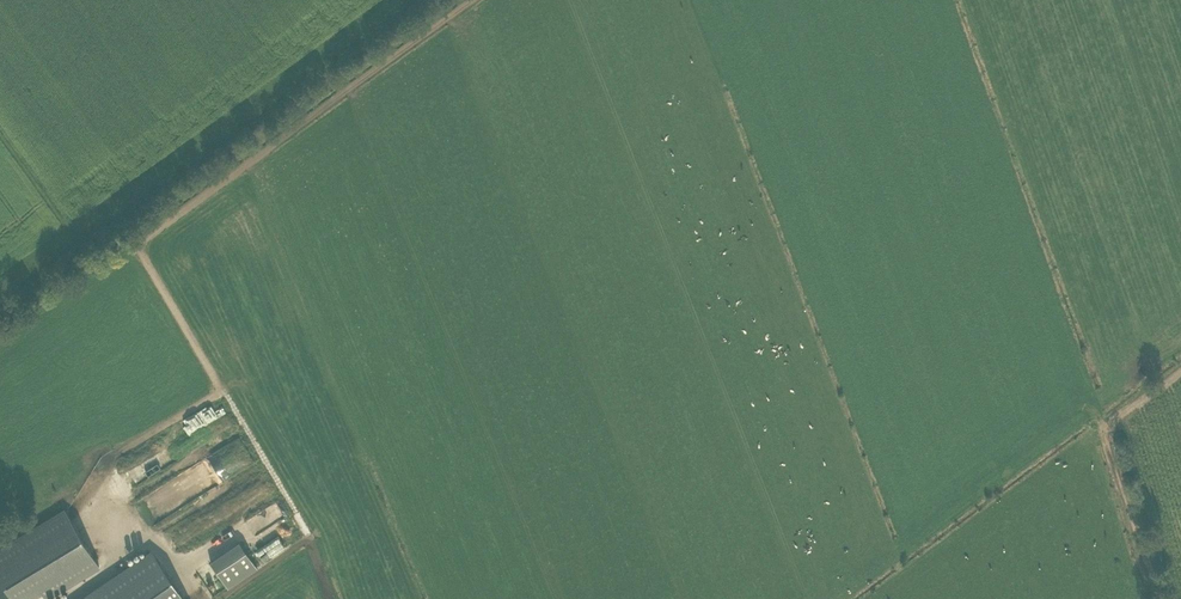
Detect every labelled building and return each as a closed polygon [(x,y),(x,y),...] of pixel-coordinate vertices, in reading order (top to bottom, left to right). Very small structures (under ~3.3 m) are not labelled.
[(243,468),(235,450),(219,457),(227,475),(243,468)] [(65,508),(0,547),(0,598),(48,598),(101,567),(65,508)] [(241,541),(210,561),(228,588),(259,568),(241,541)] [(153,551),(83,598),(185,598),(153,551)]
